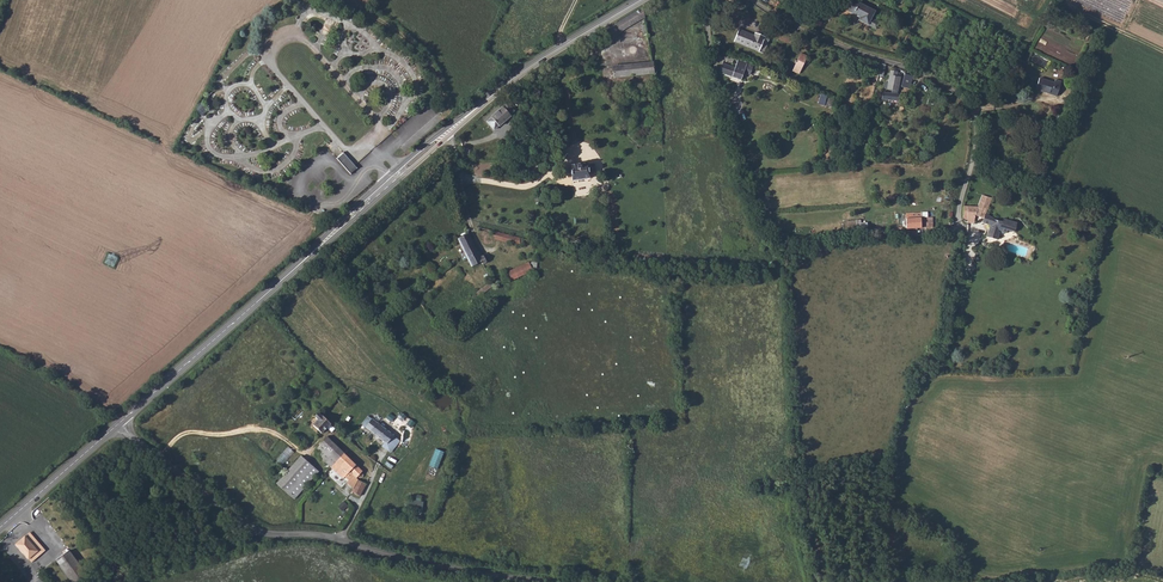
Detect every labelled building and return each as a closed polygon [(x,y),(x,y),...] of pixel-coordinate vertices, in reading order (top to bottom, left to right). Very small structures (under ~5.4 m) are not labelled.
[(865,9),(853,3),(847,14),(860,20),(858,23),(868,27),(871,21),(875,13),(865,9)] [(642,8),(616,23),(620,30),(644,16),(642,8)] [(879,25),(871,21),(868,27),(876,31),(879,25)] [(739,27),(733,39),(762,52),(768,37),(754,31),(753,34),(739,27)] [(636,36),(635,40),(635,43),(638,45),(642,46),(644,44),(646,42),(646,39),(644,37),(642,35),(639,35),(636,36)] [(800,52),(792,70),(798,72),(803,62),(807,63),(809,59),(805,57),(806,55),(800,52)] [(727,54),(725,58),(733,62),(735,58),(727,54)] [(736,67),(723,61),(720,70),(741,79),(743,73),(749,75),(753,66),(739,60),(736,67)] [(653,72),(652,61),(612,66),(613,77),(653,72)] [(888,82),(887,84),(898,86),(899,77),(895,76),(896,71),(889,70),(888,82)] [(1075,73),(1073,80),(1072,81),(1078,83),(1081,75),(1075,73)] [(904,74),(901,86),(907,88),(910,75),(904,74)] [(1040,76),(1036,87),(1057,95),(1063,81),(1056,78),(1055,82),(1040,76)] [(818,103),(825,105),(828,95),(821,93),(818,103)] [(202,114),(207,109),(202,103),(196,108),(202,114)] [(490,118),(486,122),(493,130),(497,127),(498,127),(509,117),(509,115),(512,111),(506,104),(502,108),(501,108),(491,117),(490,118)] [(345,155),(338,161),(352,176),(359,170),(355,165),(345,155)] [(569,166),(572,182),(589,179),(588,174),(595,172),(593,165),(588,166),(588,164),(569,166)] [(978,206),(964,206),(963,217),(964,218),(965,218),(966,218),(968,217),(968,221),(974,222),(975,215),(984,217),(983,221),(990,224),(988,229),(986,236),(996,239),(999,231),(1004,233),(1006,232),(1007,229),(1014,232),(1017,223),(1003,218),(1002,221),(993,218),(993,216),(984,213),(991,197),(983,194),(978,206)] [(927,211),(906,212),(907,227),(934,226),(934,216),(928,216),(927,211)] [(517,237),(489,230),(489,234),(492,235),(492,238),(516,245),(517,243),(519,244),(520,243),(521,241),(519,240),(517,240),(517,237)] [(468,234),(458,239),(464,253),(471,268),(481,263),(482,265),(486,263),(483,257),(479,258),(468,234)] [(504,274),(508,282),(532,271),(527,262),(504,274)] [(392,421),(396,416),(390,412),(386,418),(392,421)] [(398,417),(403,421),(407,415),(401,412),(398,417)] [(321,415),(320,415),(319,416),(318,414),(316,414),(314,416),(314,417),(317,420),(313,425),(321,432),(330,423),(321,415)] [(412,427),(415,422),(407,416),(403,421),(412,427)] [(390,427),(386,424),(383,428),(371,418),(364,425),(386,443),(392,435),(387,430),(390,427)] [(320,442),(319,444),(320,445),(317,449),(320,452),(317,455),(331,468),(344,454),(337,448),(326,437),(320,442)] [(289,447),(276,459),(281,465),(294,452),(289,447)] [(437,448),(427,474),(434,477),(444,451),(437,448)] [(318,470),(301,454),(275,483),(292,498),(318,470)] [(348,458),(344,454),(331,468),(337,474),(339,472),(337,470),(348,458)] [(337,470),(339,472),(337,474),(343,479),(344,477),(348,481),(353,475),(356,478),(357,476),(358,477),(359,478),(360,478),(361,478),(362,477),(362,476),(362,475),(362,474),(361,473),(360,473),(362,471),(348,458),(337,470)] [(357,480),(351,491),(359,496),(365,485),(357,480)] [(406,499),(405,508),(422,511),(424,501),(421,500),(422,495),(417,494),(416,500),(406,499)] [(344,500),(339,506),(343,510),(349,505),(344,500)] [(25,539),(16,547),(28,560),(36,552),(25,539)] [(56,560),(71,581),(77,581),(86,576),(68,551),(56,560)]
